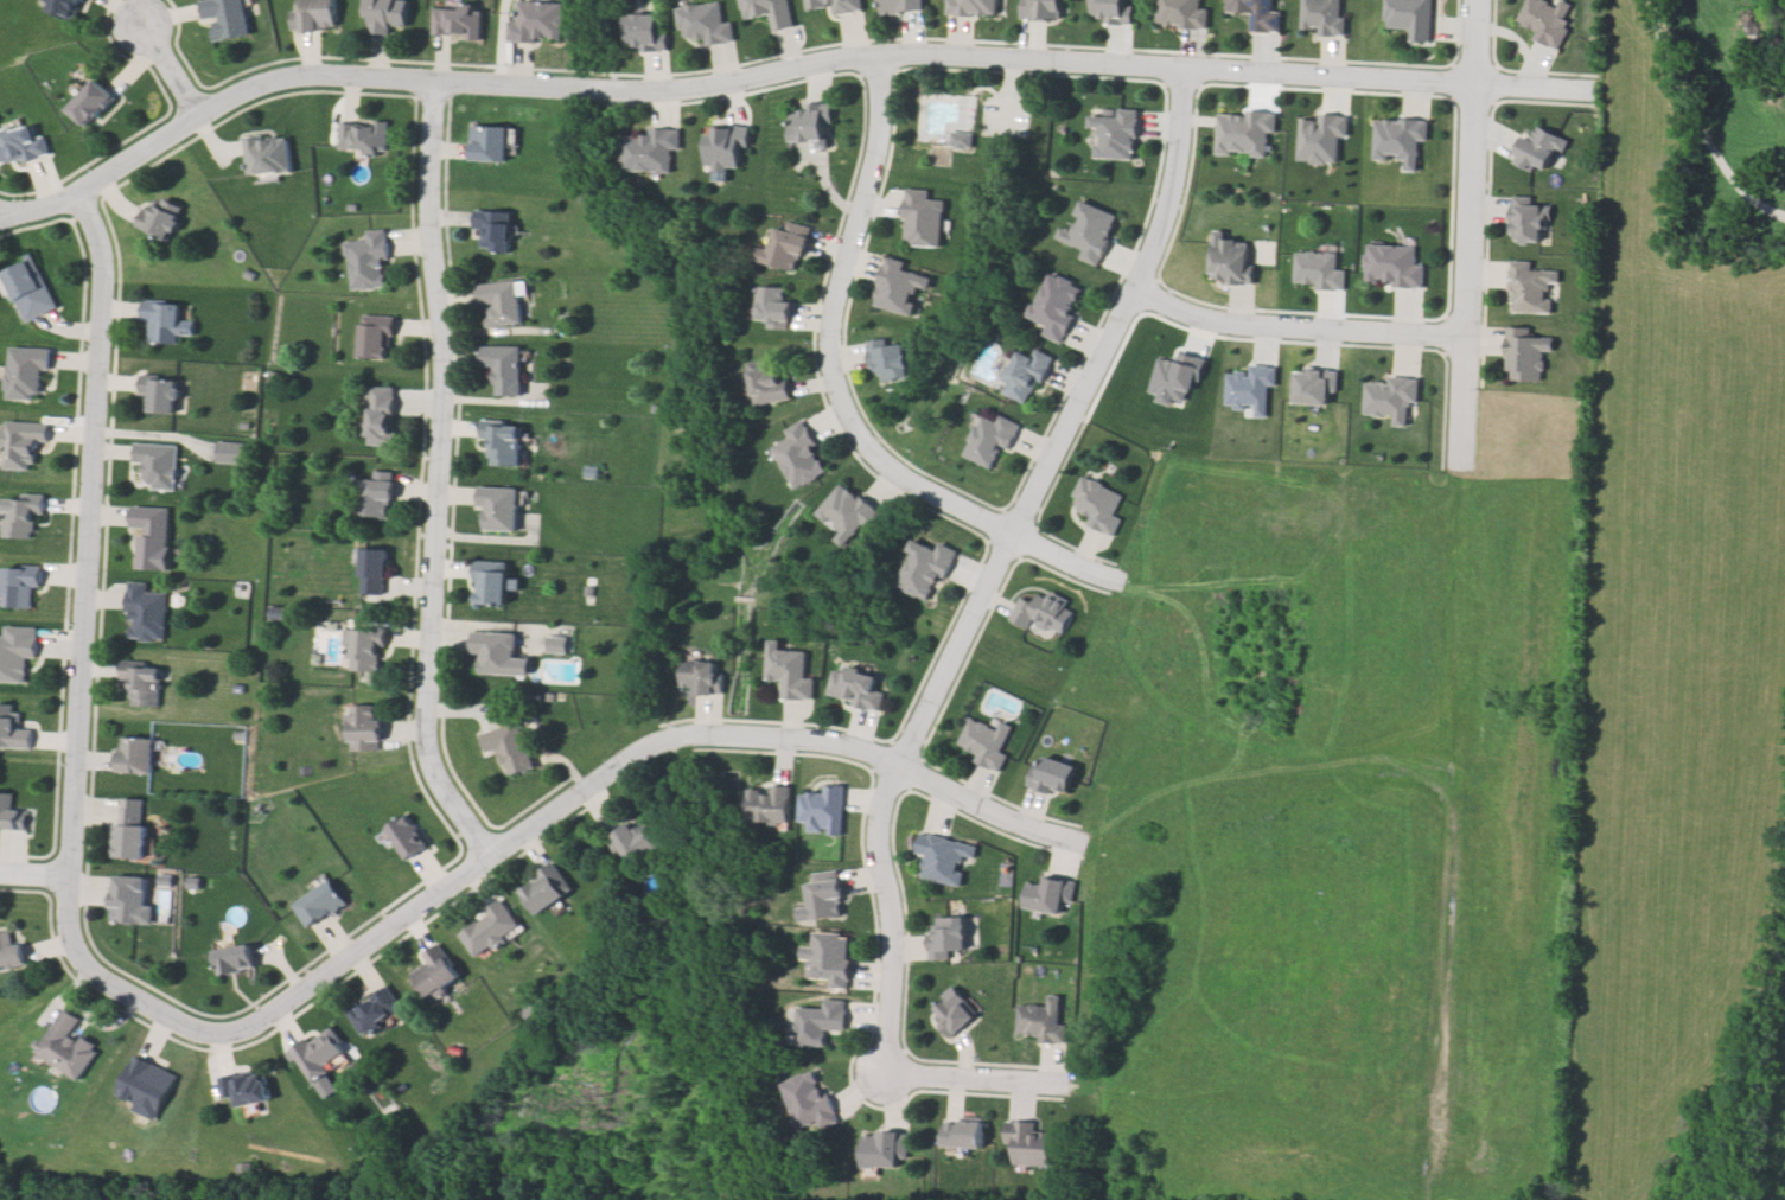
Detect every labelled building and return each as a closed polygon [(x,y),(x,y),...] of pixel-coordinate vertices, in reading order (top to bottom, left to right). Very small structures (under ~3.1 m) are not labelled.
[(44,7),(47,0),(84,0),(74,21),(44,7)] [(212,37),(207,0),(244,0),(249,31),(212,37)] [(299,28),(299,0),(336,0),(336,30),(299,28)] [(365,23),(367,0),(409,0),(408,25),(365,23)] [(745,23),(741,0),(786,0),(789,13),(745,23)] [(808,13),(805,0),(857,0),(858,4),(808,13)] [(878,14),(878,0),(923,0),(924,13),(878,14)] [(944,14),(945,0),(996,0),(995,15),(944,14)] [(1022,19),(1023,0),(1062,0),(1062,19),(1022,19)] [(1092,20),(1094,0),(1134,0),(1133,24),(1092,20)] [(1159,23),(1160,0),(1208,0),(1206,25),(1159,23)] [(1224,24),(1227,0),(1271,0),(1268,28),(1224,24)] [(1301,33),(1304,0),(1341,0),(1338,36),(1301,33)] [(1386,38),(1388,0),(1431,0),(1429,40),(1386,38)] [(1513,24),(1527,0),(1552,0),(1579,15),(1558,50),(1513,24)] [(563,6),(561,44),(518,42),(521,4),(563,6)] [(719,4),(723,43),(681,49),(675,9),(719,4)] [(472,11),(470,36),(431,33),(432,7),(472,11)] [(656,17),(656,49),(629,49),(629,17),(656,17)] [(96,81),(116,100),(88,128),(69,109),(96,81)] [(792,111),(830,110),(830,140),(793,141),(792,111)] [(1096,113),(1139,115),(1136,159),(1092,157),(1096,113)] [(1219,114),(1266,115),(1264,155),(1218,154),(1219,114)] [(49,153),(0,167),(0,130),(38,119),(49,153)] [(1299,159),(1300,119),(1340,120),(1338,160),(1299,159)] [(1512,159),(1530,119),(1568,136),(1549,175),(1512,159)] [(1375,120),(1423,122),(1421,164),(1372,161),(1375,120)] [(339,122),(385,125),(384,152),(338,149),(339,122)] [(473,125),(511,128),(509,164),(470,160),(473,125)] [(709,126),(745,128),(741,172),(706,170),(709,126)] [(955,130),(976,134),(973,151),(951,147),(955,130)] [(620,136),(675,132),(677,167),(623,171),(620,136)] [(287,138),(292,171),(251,178),(246,145),(287,138)] [(942,192),(939,250),(906,248),(910,191),(942,192)] [(1512,240),(1513,192),(1557,194),(1555,241),(1512,240)] [(145,231),(159,198),(185,211),(170,243),(145,231)] [(1082,203),(1117,218),(1101,256),(1065,242),(1082,203)] [(478,210),(514,212),(511,254),(476,251),(478,210)] [(776,228),(808,237),(798,270),(766,261),(776,228)] [(1213,232),(1251,232),(1250,280),(1212,280),(1213,232)] [(345,240),(382,235),(389,286),(352,292),(345,240)] [(1368,245),(1417,249),(1416,283),(1365,281),(1368,245)] [(1337,255),(1335,288),(1294,286),(1296,253),(1337,255)] [(888,257),(929,268),(916,317),(875,305),(888,257)] [(34,260),(59,305),(31,321),(6,275),(34,260)] [(1512,312),(1513,262),(1560,263),(1558,313),(1512,312)] [(247,269),(256,274),(253,282),(242,277),(247,269)] [(1051,276),(1085,294),(1064,337),(1029,319),(1051,276)] [(482,283),(516,277),(523,323),(489,327),(482,283)] [(761,286),(789,288),(786,323),(759,321),(761,286)] [(149,343),(152,304),(179,305),(178,344),(149,343)] [(556,326),(557,313),(575,314),(575,326),(556,326)] [(362,326),(388,328),(385,362),(358,359),(362,326)] [(1506,381),(1507,327),(1554,327),(1553,381),(1506,381)] [(871,342),(904,337),(911,381),(876,387),(871,342)] [(496,346),(519,346),(521,395),(497,395),(496,346)] [(11,347),(49,350),(46,401),(8,400),(11,347)] [(1021,352),(1046,365),(1026,404),(1001,391),(1021,352)] [(750,362),(780,357),(788,401),(758,406),(750,362)] [(1296,370),(1339,375),(1335,409),(1292,404),(1296,370)] [(1363,415),(1365,375),(1417,378),(1415,417),(1363,415)] [(152,379),(178,382),(176,415),(148,413),(152,379)] [(365,384),(395,385),(393,445),(363,443),(365,384)] [(984,417),(1013,432),(994,470),(965,455),(984,417)] [(8,423),(38,425),(37,470),(7,468),(8,423)] [(496,426),(522,427),(521,466),(495,465),(496,426)] [(774,448),(804,433),(827,473),(797,490),(774,448)] [(179,447),(176,494),(141,491),(145,443),(179,447)] [(218,443),(243,446),(241,468),(216,466),(218,443)] [(585,466),(599,467),(598,479),(582,478),(585,466)] [(1114,536),(1066,513),(1084,474),(1131,497),(1114,536)] [(362,478),(389,479),(387,519),(358,518),(362,478)] [(842,485),(882,515),(858,548),(818,518),(842,485)] [(479,487),(518,487),(518,531),(479,531),(479,487)] [(5,502),(36,502),(34,536),(5,536),(5,502)] [(138,509),(173,511),(170,569),(134,568),(138,509)] [(273,511),(281,510),(283,521),(275,522),(273,511)] [(919,542),(957,561),(936,606),(898,587),(919,542)] [(363,548),(387,548),(385,596),(362,596),(363,548)] [(6,568),(34,569),(33,606),(5,605),(6,568)] [(477,572),(509,573),(508,606),(476,605),(477,572)] [(127,580),(167,582),(165,637),(126,636),(127,580)] [(1009,618),(1024,588),(1073,612),(1060,640),(1009,618)] [(270,605),(285,606),(282,620),(269,619),(270,605)] [(352,630),(378,631),(377,674),(351,672),(352,630)] [(476,633),(522,637),(518,674),(472,669),(476,633)] [(32,682),(0,681),(0,635),(33,636),(32,682)] [(568,639),(550,638),(550,654),(567,654),(568,639)] [(770,640),(820,645),(814,701),(765,696),(770,640)] [(684,662),(728,664),(726,695),(683,692),(684,662)] [(829,692),(835,668),(885,681),(879,706),(829,692)] [(130,669),(164,670),(161,707),(129,706),(130,669)] [(235,684),(244,684),(244,692),(235,692),(235,684)] [(349,706),(375,702),(381,749),(353,753),(349,706)] [(25,748),(0,746),(0,705),(28,707),(25,748)] [(1002,771),(960,749),(977,714),(1020,734),(1002,771)] [(518,720),(534,767),(496,780),(480,733),(518,720)] [(237,730),(246,730),(246,741),(237,741),(237,730)] [(122,736),(153,739),(151,774),(120,772),(122,736)] [(1028,785),(1037,759),(1078,773),(1069,799),(1028,785)] [(748,817),(751,786),(793,790),(792,819),(780,819),(748,817)] [(803,789),(843,789),(842,830),(802,830),(803,789)] [(18,829),(0,828),(0,793),(20,793),(18,829)] [(119,798),(146,800),(141,861),(115,858),(119,798)] [(608,842),(650,812),(671,841),(629,870),(608,842)] [(388,831),(410,815),(432,844),(409,861),(388,831)] [(961,887),(913,875),(924,835),(971,847),(961,887)] [(540,918),(522,895),(557,868),(575,892),(540,918)] [(1025,906),(1033,872),(1077,882),(1067,917),(1025,906)] [(113,876),(154,879),(152,926),(110,925),(113,876)] [(805,886),(839,879),(847,915),(815,923),(805,886)] [(293,904),(330,880),(346,904),(310,928),(293,904)] [(463,936),(506,906),(522,931),(478,959),(463,936)] [(931,960),(927,920),(964,917),(968,958),(931,960)] [(25,964),(0,969),(0,933),(18,930),(25,964)] [(849,936),(849,985),(809,984),(810,936),(849,936)] [(215,952),(251,946),(256,975),(219,981),(215,952)] [(432,1000),(412,971),(441,950),(461,978),(432,1000)] [(952,985),(977,1013),(951,1036),(926,1009),(952,985)] [(364,1036),(349,1016),(387,987),(402,1007),(364,1036)] [(1065,1041),(1014,1033),(1020,995),(1071,1003),(1065,1041)] [(844,1007),(842,1043),(795,1041),(797,1004),(844,1007)] [(34,1051),(58,1016),(101,1046),(77,1080),(34,1051)] [(314,1084),(292,1051),(327,1027),(350,1060),(314,1084)] [(135,1055),(176,1074),(159,1111),(119,1092),(135,1055)] [(812,1068),(831,1122),(796,1134),(778,1080),(812,1068)] [(218,1081),(266,1072),(272,1104),(225,1113),(218,1081)] [(946,1145),(948,1118),(984,1121),(983,1147),(946,1145)] [(1013,1162),(1015,1128),(1053,1130),(1052,1163),(1013,1162)] [(862,1129),(906,1129),(906,1164),(862,1164),(862,1129)]
